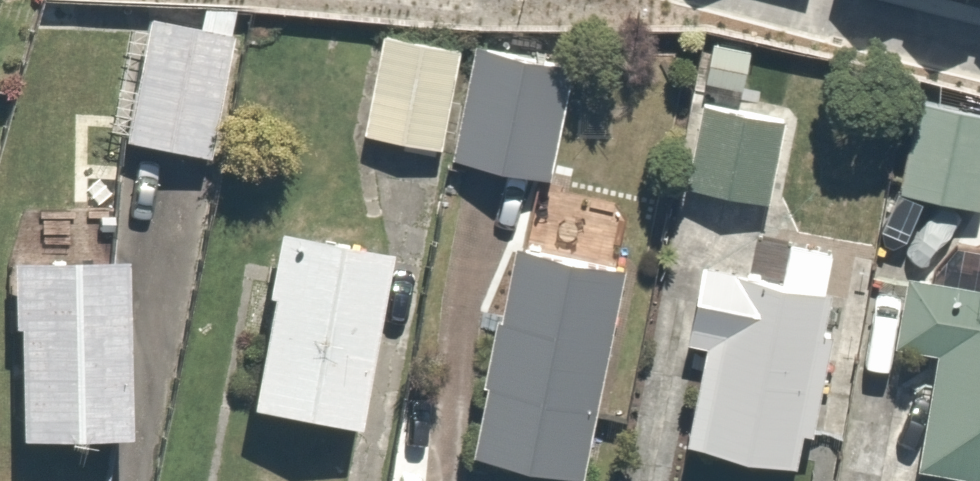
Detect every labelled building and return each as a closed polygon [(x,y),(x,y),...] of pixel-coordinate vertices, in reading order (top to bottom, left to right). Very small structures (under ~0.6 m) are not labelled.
[(142,10),(114,137),(206,158),(238,8),(201,0),(198,0),(194,21),(142,10)] [(458,38),(378,20),(355,128),(435,145),(458,38)] [(545,40),(462,22),(458,38),(435,145),(544,168),(564,75),(539,70),(545,40)] [(698,31),(693,76),(738,81),(743,36),(698,31)] [(780,105),(691,89),(674,179),(764,195),(780,105)] [(910,90),(892,187),(979,203),(979,103),(910,90)] [(382,244),(268,226),(238,408),(353,427),(382,244)] [(787,454),(830,244),(783,234),(775,272),(689,255),(672,335),(696,340),(678,432),(787,454)] [(614,414),(638,286),(615,282),(619,259),(505,237),(465,445),(579,467),(590,409),(614,414)] [(0,256),(0,331),(3,441),(131,438),(126,253),(0,256)] [(891,268),(879,367),(922,372),(912,459),(979,467),(979,279),(891,268)]
